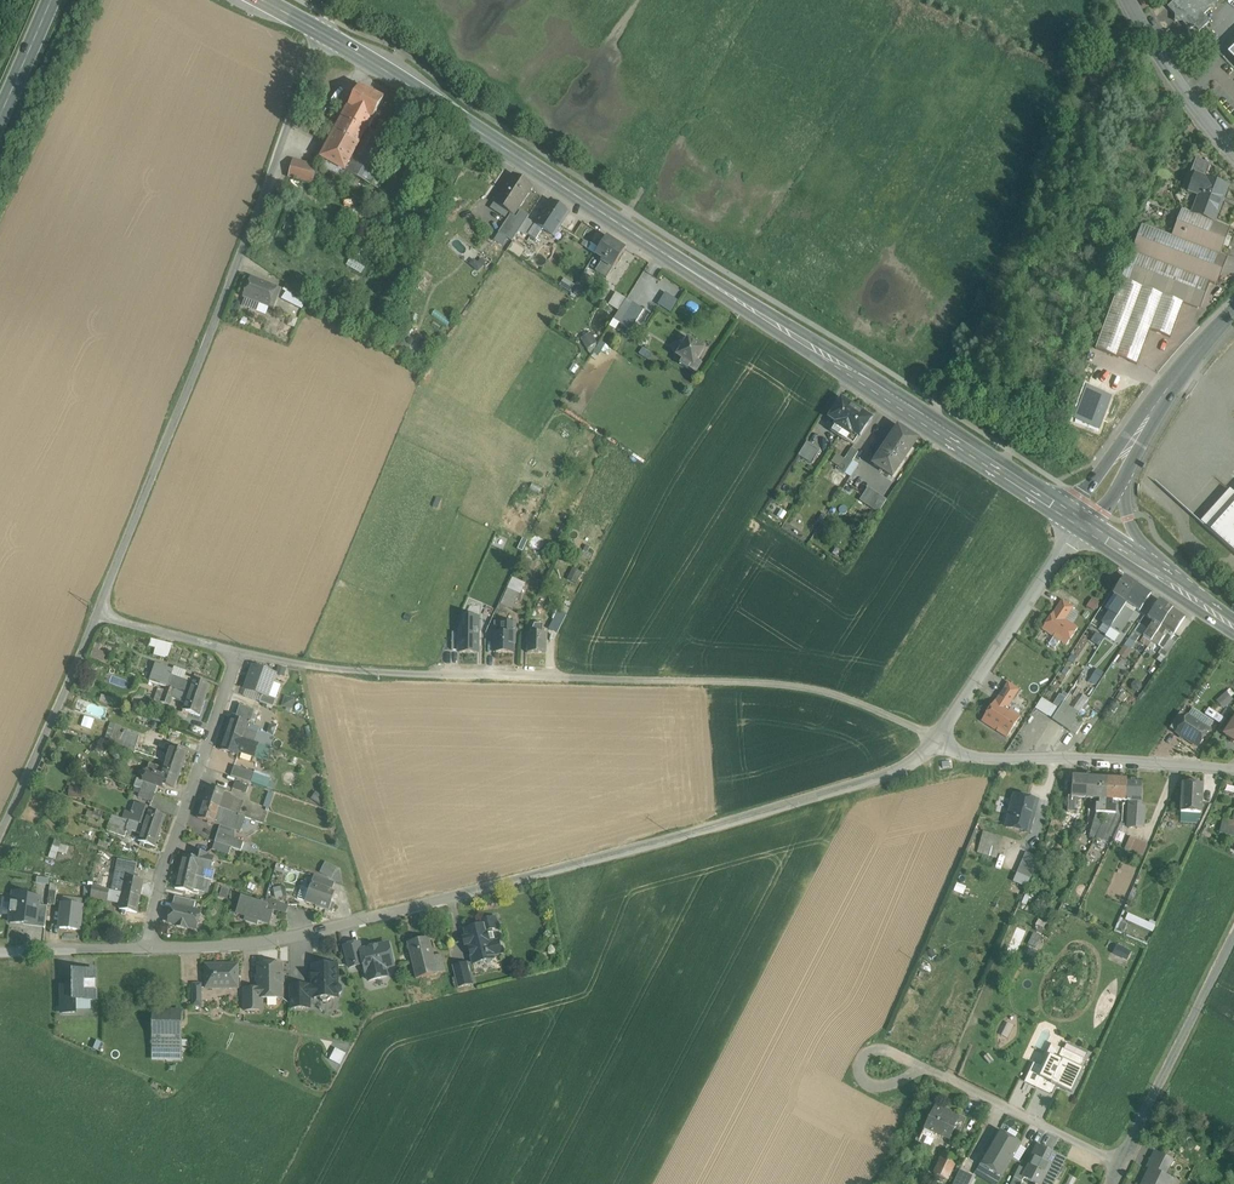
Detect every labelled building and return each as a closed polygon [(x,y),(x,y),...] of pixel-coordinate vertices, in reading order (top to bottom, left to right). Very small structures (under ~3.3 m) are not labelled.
[(1168,8),(1174,15),(1179,15),(1182,18),(1182,23),(1188,28),(1196,28),(1199,32),(1209,22),(1203,16),(1219,0),(1176,0),(1168,8)] [(384,100),(360,87),(349,108),(373,121),(384,100)] [(349,108),(321,158),(345,172),(367,131),(373,121),(349,108)] [(367,131),(345,172),(370,186),(392,145),(367,131)] [(293,159),(288,178),(312,184),(317,165),(293,159)] [(1210,165),(1196,159),(1190,174),(1194,176),(1195,175),(1205,179),(1210,165)] [(513,174),(494,203),(495,204),(493,206),(493,208),(504,216),(506,215),(510,210),(515,213),(532,187),(513,174)] [(1205,179),(1195,175),(1194,176),(1189,191),(1200,196),(1193,214),(1213,222),(1226,187),(1205,179)] [(569,213),(550,201),(528,235),(536,240),(541,231),(542,229),(551,234),(551,235),(552,236),(552,235),(553,236),(569,213)] [(512,216),(510,215),(498,233),(512,242),(529,216),(520,210),(516,218),(512,215),(512,216)] [(1193,214),(1182,210),(1171,237),(1217,255),(1228,228),(1213,222),(1193,214)] [(1171,237),(1142,226),(1131,254),(1207,282),(1214,285),(1224,257),(1217,255),(1171,237)] [(625,249),(606,237),(595,254),(603,259),(595,271),(606,279),(625,249)] [(563,255),(547,244),(541,254),(550,259),(546,266),(553,270),(563,255)] [(1207,282),(1131,254),(1121,281),(1095,350),(1137,365),(1150,331),(1170,339),(1183,304),(1197,309),(1207,282)] [(424,271),(416,290),(424,293),(432,275),(424,271)] [(277,287),(251,277),(243,297),(269,308),(277,287)] [(301,294),(287,284),(283,290),(297,300),(301,294)] [(277,287),(269,308),(273,309),(281,289),(277,287)] [(665,292),(658,304),(671,311),(678,299),(665,292)] [(644,310),(627,299),(619,311),(625,314),(619,322),(631,330),(644,310)] [(688,339),(677,356),(683,360),(680,364),(688,369),(691,365),(693,366),(704,350),(688,339)] [(595,349),(600,355),(609,348),(604,342),(595,349)] [(856,410),(841,400),(829,418),(837,423),(832,431),(839,436),(856,410)] [(856,410),(839,436),(853,445),(855,445),(872,420),(856,410)] [(917,440),(898,428),(874,464),(892,477),(917,440)] [(820,450),(807,442),(798,455),(812,463),(820,450)] [(852,448),(838,469),(844,474),(845,473),(851,477),(858,466),(852,462),(858,452),(852,448)] [(886,500),(868,488),(860,500),(878,512),(886,500)] [(1210,531),(1233,553),(1233,505),(1210,531)] [(1124,578),(1113,595),(1118,598),(1113,606),(1103,623),(1110,628),(1124,607),(1137,587),(1124,578)] [(1137,587),(1124,607),(1133,614),(1136,610),(1139,612),(1150,595),(1137,587)] [(519,594),(508,588),(501,605),(500,604),(496,612),(499,614),(503,606),(512,610),(519,594)] [(1156,623),(1152,629),(1150,627),(1144,637),(1151,642),(1157,632),(1172,610),(1159,601),(1148,618),(1156,623)] [(1124,607),(1110,628),(1120,634),(1133,614),(1124,607)] [(567,615),(556,609),(552,617),(555,619),(550,629),(557,633),(567,615)] [(1172,610),(1157,632),(1162,635),(1166,629),(1174,635),(1185,618),(1172,610)] [(1077,628),(1053,612),(1042,630),(1047,633),(1066,646),(1077,628)] [(545,617),(536,617),(536,627),(544,627),(545,617)] [(476,622),(466,622),(466,631),(460,631),(460,650),(460,652),(477,652),(478,632),(476,632),(476,622)] [(516,623),(501,622),(501,633),(494,633),(494,653),(513,653),(514,634),(516,634),(516,623)] [(1140,636),(1134,632),(1129,639),(1135,643),(1140,636)] [(1162,635),(1157,632),(1151,642),(1158,646),(1165,636),(1162,635)] [(547,634),(528,634),(527,653),(546,654),(547,634)] [(151,638),(149,646),(157,648),(155,655),(168,658),(172,643),(151,638)] [(172,671),(156,665),(150,681),(167,687),(171,675),(172,671)] [(275,674),(254,667),(246,690),(262,695),(267,697),(267,696),(275,674)] [(210,685),(194,679),(192,683),(171,675),(167,687),(175,690),(205,701),(210,685)] [(165,691),(159,688),(154,700),(169,705),(172,698),(175,690),(167,688),(165,691)] [(205,701),(175,690),(172,698),(186,703),(183,710),(200,716),(205,701)] [(267,697),(262,695),(260,702),(273,707),(276,699),(267,696),(267,697)] [(293,708),(295,698),(285,695),(283,706),(293,708)] [(1020,717),(995,700),(981,721),(1006,738),(1020,717)] [(236,719),(232,718),(226,733),(245,740),(254,743),(257,737),(246,733),(250,722),(251,722),(255,711),(240,705),(236,719)] [(1078,715),(1065,705),(1055,720),(1069,730),(1076,718),(1078,715)] [(1180,712),(1170,728),(1176,732),(1187,716),(1180,712)] [(1208,730),(1187,716),(1176,732),(1198,747),(1208,730)] [(1083,723),(1076,718),(1069,730),(1076,734),(1083,723)] [(1224,734),(1233,741),(1233,720),(1224,734)] [(120,746),(125,731),(122,730),(123,727),(111,723),(109,731),(113,733),(112,737),(117,738),(115,744),(120,746)] [(140,736),(125,731),(120,746),(135,751),(140,736)] [(226,733),(221,749),(238,755),(240,751),(254,756),(258,744),(254,743),(245,740),(226,733)] [(188,752),(171,746),(169,751),(166,761),(182,767),(188,752)] [(182,767),(166,761),(160,777),(177,783),(182,767)] [(255,773),(234,766),(231,776),(251,783),(255,773)] [(270,778),(255,773),(251,783),(267,788),(270,778)] [(1090,778),(1073,777),(1071,796),(1068,796),(1067,812),(1077,812),(1078,798),(1089,798),(1090,778)] [(1107,779),(1090,778),(1089,798),(1100,799),(1099,805),(1097,804),(1096,813),(1105,814),(1107,779)] [(1124,780),(1107,779),(1105,814),(1115,814),(1116,806),(1112,805),(1112,800),(1123,801),(1124,780)] [(1142,781),(1124,780),(1123,801),(1130,801),(1128,827),(1143,828),(1144,807),(1141,807),(1141,801),(1140,801),(1142,781)] [(158,786),(144,781),(141,789),(155,794),(158,786)] [(249,787),(235,782),(233,788),(246,793),(249,787)] [(1202,785),(1182,784),(1181,812),(1181,813),(1201,814),(1202,785)] [(230,794),(208,787),(203,802),(230,812),(234,800),(229,799),(230,794)] [(155,794),(141,789),(139,797),(152,802),(155,794)] [(269,792),(264,805),(269,807),(274,793),(269,792)] [(1037,801),(1015,795),(1006,827),(1028,833),(1037,801)] [(230,812),(203,802),(198,818),(220,826),(236,831),(241,816),(230,812)] [(150,808),(137,803),(134,812),(134,813),(133,813),(131,821),(161,831),(166,816),(150,810),(150,808)] [(134,812),(126,810),(123,819),(130,821),(131,821),(133,813),(134,813),(134,812)] [(1201,814),(1181,813),(1181,812),(1177,812),(1176,828),(1183,829),(1182,835),(1193,836),(1194,829),(1201,814)] [(1115,814),(1105,814),(1105,820),(1100,830),(1106,833),(1101,841),(1107,843),(1117,821),(1119,815),(1115,814)] [(123,819),(112,815),(107,831),(125,837),(128,830),(127,829),(130,821),(123,819)] [(1233,821),(1223,819),(1220,834),(1233,837),(1233,821)] [(131,821),(130,821),(127,829),(128,830),(141,834),(139,841),(155,847),(161,831),(131,821)] [(220,826),(218,834),(235,839),(236,831),(220,826)] [(1003,838),(979,830),(972,851),(997,858),(1003,838)] [(1115,840),(1126,843),(1128,835),(1117,832),(1115,840)] [(215,842),(231,848),(241,851),(244,842),(235,839),(218,834),(215,842)] [(1147,845),(1135,839),(1129,851),(1142,857),(1147,845)] [(67,853),(69,845),(54,842),(50,857),(56,859),(58,851),(67,853)] [(231,848),(215,842),(213,850),(229,855),(231,848)] [(1072,848),(1065,844),(1061,852),(1068,855),(1072,848)] [(337,852),(330,849),(327,855),(334,858),(337,852)] [(1027,887),(1038,857),(1025,852),(1013,882),(1027,887)] [(199,860),(183,856),(179,872),(201,879),(205,879),(207,868),(211,869),(213,859),(205,857),(206,854),(200,853),(199,860)] [(137,864),(119,861),(113,891),(140,897),(143,881),(134,879),(137,864)] [(333,877),(337,866),(325,861),(320,872),(333,877)] [(201,879),(179,872),(175,889),(193,893),(194,890),(198,891),(199,890),(201,879)] [(335,883),(315,876),(312,883),(314,883),(331,889),(333,890),(335,883)] [(205,879),(201,879),(199,890),(207,892),(211,881),(210,881),(205,879)] [(331,889),(314,883),(313,885),(311,885),(306,902),(316,906),(316,907),(333,913),(336,904),(332,903),(335,893),(331,891),(331,889)] [(287,895),(286,886),(274,887),(275,896),(287,895)] [(109,890),(93,887),(91,896),(108,900),(109,890)] [(113,891),(109,890),(108,900),(110,900),(121,902),(120,909),(137,913),(140,897),(113,891)] [(56,892),(49,891),(48,904),(55,905),(56,892)] [(41,898),(27,896),(28,894),(14,893),(13,903),(12,903),(11,912),(11,913),(10,923),(24,924),(24,922),(36,924),(38,905),(40,906),(41,898)] [(196,901),(175,896),(173,905),(194,911),(196,901)] [(265,906),(242,898),(237,913),(246,916),(245,920),(258,924),(259,920),(270,924),(273,914),(271,914),(273,909),(273,908),(265,906)] [(288,906),(268,899),(265,906),(273,908),(273,909),(286,913),(288,906)] [(58,929),(83,930),(83,904),(59,903),(58,929)] [(194,911),(173,905),(169,922),(177,924),(177,926),(187,929),(187,927),(197,929),(201,912),(194,911)] [(1127,915),(1125,921),(1153,930),(1155,923),(1127,915)] [(483,924),(464,929),(467,939),(468,939),(469,943),(464,944),(465,945),(466,950),(469,949),(471,956),(473,964),(494,959),(493,955),(502,953),(499,941),(495,942),(492,929),(498,928),(495,917),(482,920),(483,924)] [(1046,924),(1038,920),(1035,925),(1037,926),(1043,929),(1046,924)] [(44,926),(29,925),(28,939),(44,939),(44,926)] [(1036,930),(1023,955),(1036,962),(1051,933),(1043,929),(1037,926),(1035,929),(1036,930)] [(429,938),(408,943),(416,979),(438,973),(434,956),(429,938)] [(396,967),(391,941),(362,946),(361,941),(343,944),(347,969),(363,966),(366,982),(389,978),(387,969),(396,967)] [(1118,943),(1112,954),(1127,962),(1132,952),(1118,943)] [(441,954),(434,956),(438,973),(446,971),(441,954)] [(468,962),(452,966),(458,988),(473,984),(468,962)] [(238,965),(206,965),(206,988),(238,988),(238,965)] [(281,975),(281,965),(259,965),(259,989),(260,989),(260,999),(281,999),(281,985),(282,985),(284,982),(284,977),(282,975),(281,975)] [(337,986),(337,965),(314,966),(314,972),(312,972),(312,981),(314,981),(314,988),(309,988),(310,997),(314,997),(314,998),(321,998),(320,999),(323,1002),(328,1002),(331,999),(331,998),(337,998),(337,995),(338,995),(341,992),(341,989),(338,986),(337,986)] [(96,1000),(95,971),(74,971),(74,1001),(96,1000)] [(309,986),(291,986),(292,1008),(310,1008),(310,997),(309,988),(309,986)] [(260,999),(260,989),(259,989),(245,989),(245,1011),(260,1011),(260,999)] [(77,1009),(76,1013),(97,1014),(97,1001),(91,1001),(91,1010),(77,1009)] [(183,1012),(153,1011),(152,1048),(182,1049),(183,1012)] [(341,1065),(346,1054),(335,1048),(330,1059),(341,1065)] [(1083,1062),(1063,1052),(1064,1050),(1062,1049),(1051,1072),(1048,1078),(1051,1080),(1052,1080),(1062,1060),(1081,1069),(1085,1061),(1084,1060),(1083,1062)] [(1084,1060),(1064,1050),(1063,1052),(1083,1062),(1084,1060)] [(1045,1062),(1035,1059),(1031,1069),(1041,1073),(1045,1062)] [(1081,1069),(1062,1060),(1052,1080),(1058,1083),(1059,1081),(1063,1083),(1062,1085),(1072,1090),(1081,1069)] [(1051,1072),(1045,1069),(1035,1088),(1036,1089),(1037,1088),(1045,1092),(1051,1080),(1048,1078),(1051,1072)] [(1063,1083),(1059,1081),(1058,1083),(1052,1080),(1050,1084),(1071,1095),(1083,1070),(1081,1069),(1072,1090),(1062,1085),(1063,1083)] [(958,1118),(935,1107),(921,1136),(931,1140),(934,1132),(950,1140),(955,1129),(954,1129),(959,1118),(958,1118)] [(966,1118),(960,1115),(958,1118),(959,1118),(954,1129),(955,1129),(960,1132),(966,1118)] [(999,1131),(979,1164),(1001,1177),(1021,1144),(999,1131)] [(1037,1146),(1032,1156),(1033,1157),(1023,1178),(1036,1183),(1040,1183),(1055,1154),(1037,1146)] [(1174,1161),(1155,1151),(1147,1167),(1150,1168),(1172,1179),(1175,1173),(1170,1170),(1174,1161)] [(957,1160),(943,1153),(935,1170),(948,1177),(957,1160)] [(1055,1154),(1040,1183),(1053,1183),(1065,1159),(1055,1154)] [(1170,1179),(1173,1181),(1174,1180),(1172,1179),(1150,1168),(1143,1183),(1168,1183),(1170,1179)]
